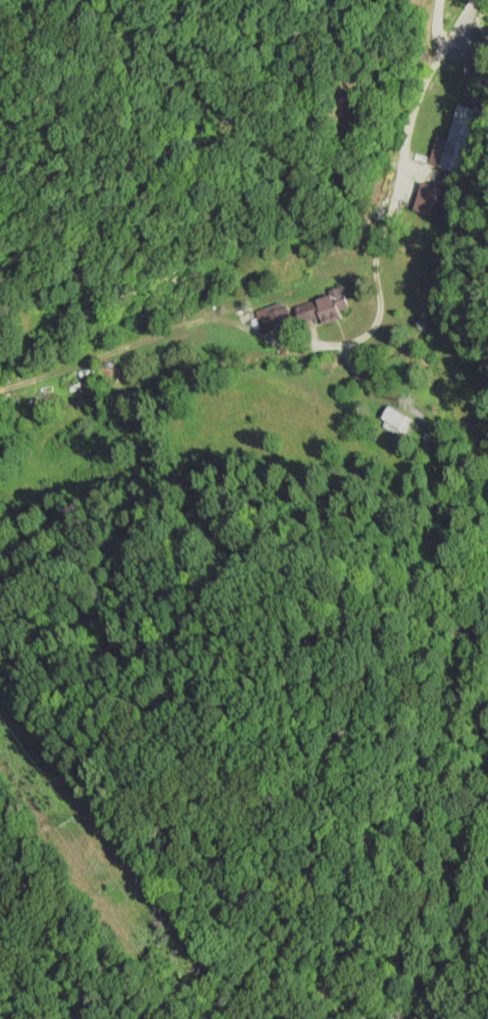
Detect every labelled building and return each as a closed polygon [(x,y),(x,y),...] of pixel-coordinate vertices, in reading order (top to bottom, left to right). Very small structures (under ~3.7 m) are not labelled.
[(472,175),(487,117),(487,111),(462,104),(444,167),(472,175)] [(414,211),(451,219),(457,192),(421,183),(414,211)] [(349,309),(343,290),(295,306),(301,324),(319,318),(322,325),(341,319),(338,312),(349,309)] [(258,313),(261,333),(294,328),(290,307),(258,313)] [(415,424),(388,406),(380,418),(407,437),(415,424)]
